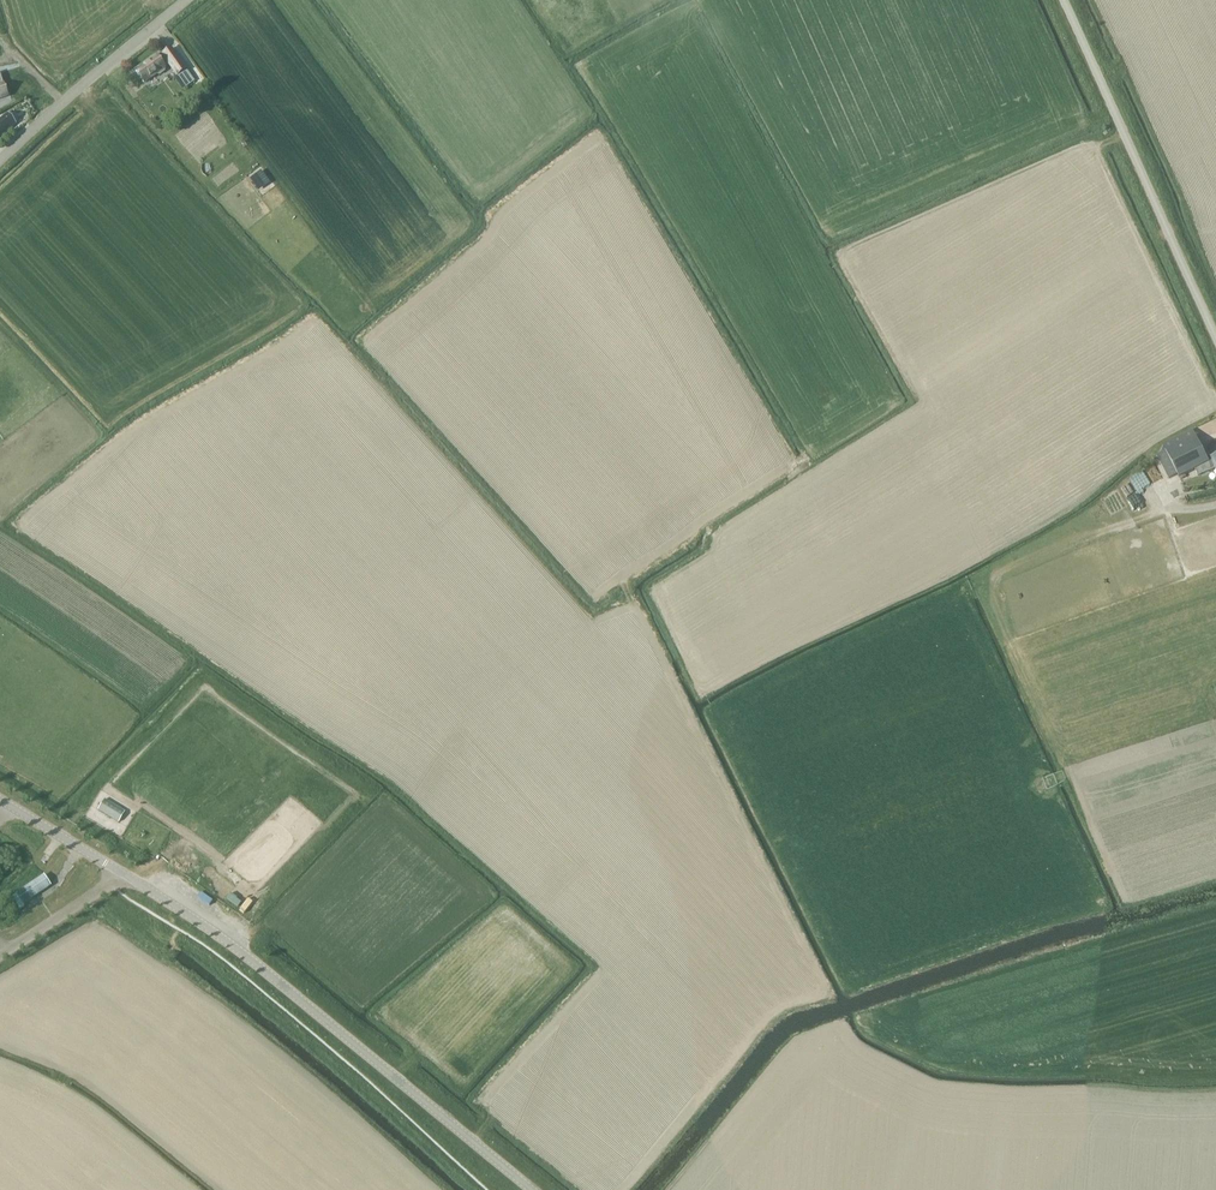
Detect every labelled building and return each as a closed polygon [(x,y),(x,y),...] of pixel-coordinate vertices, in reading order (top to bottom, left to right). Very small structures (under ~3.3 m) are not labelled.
[(194,82),(170,49),(162,55),(158,58),(156,56),(135,71),(143,82),(169,64),(186,88),(194,82)] [(7,114),(0,120),(0,136),(16,123),(7,114)] [(1196,436),(1192,430),(1162,445),(1166,451),(1156,456),(1168,479),(1178,474),(1179,476),(1196,469),(1199,476),(1215,468),(1215,457),(1211,459),(1212,460),(1209,462),(1196,436)] [(119,822),(125,812),(104,800),(98,810),(119,822)] [(24,904),(50,885),(44,875),(17,893),(24,904)]
